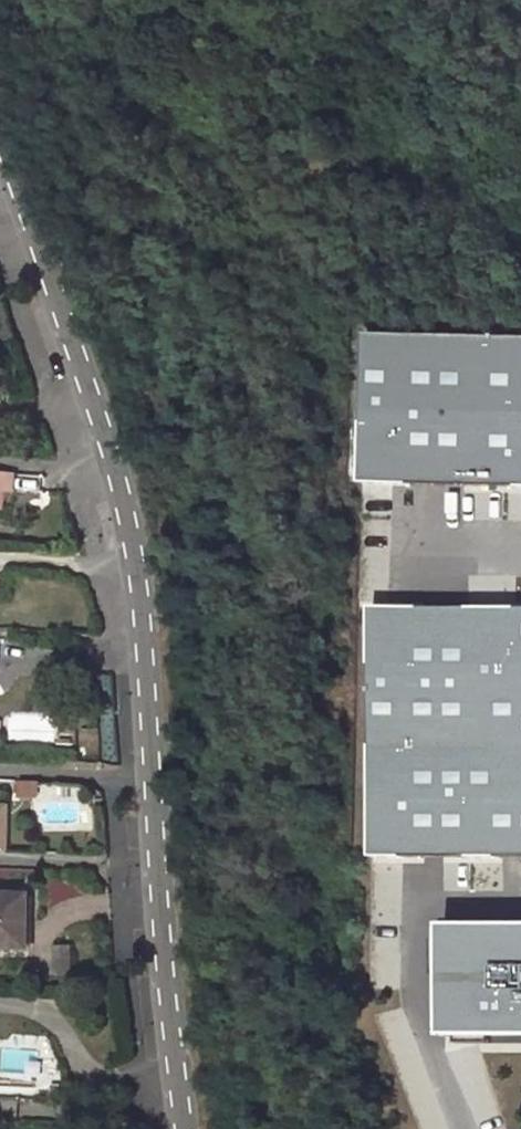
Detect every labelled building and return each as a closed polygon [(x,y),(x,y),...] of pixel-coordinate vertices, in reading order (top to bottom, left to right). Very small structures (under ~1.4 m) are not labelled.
[(370,332),(365,483),(520,487),(520,336),(370,332)] [(16,478),(0,476),(0,493),(5,493),(14,494),(16,478)] [(520,857),(520,605),(382,605),(383,857),(520,857)] [(13,712),(12,741),(55,742),(56,713),(13,712)] [(80,729),(86,759),(104,755),(98,725),(80,729)] [(22,799),(45,798),(43,780),(20,782),(22,799)] [(7,859),(9,818),(0,817),(0,859),(7,859)] [(37,906),(0,904),(0,957),(33,959),(37,906)] [(433,935),(436,1045),(520,1043),(520,933),(433,935)] [(79,985),(81,956),(63,955),(62,984),(79,985)] [(4,1051),(3,1067),(39,1069),(39,1053),(4,1051)]
